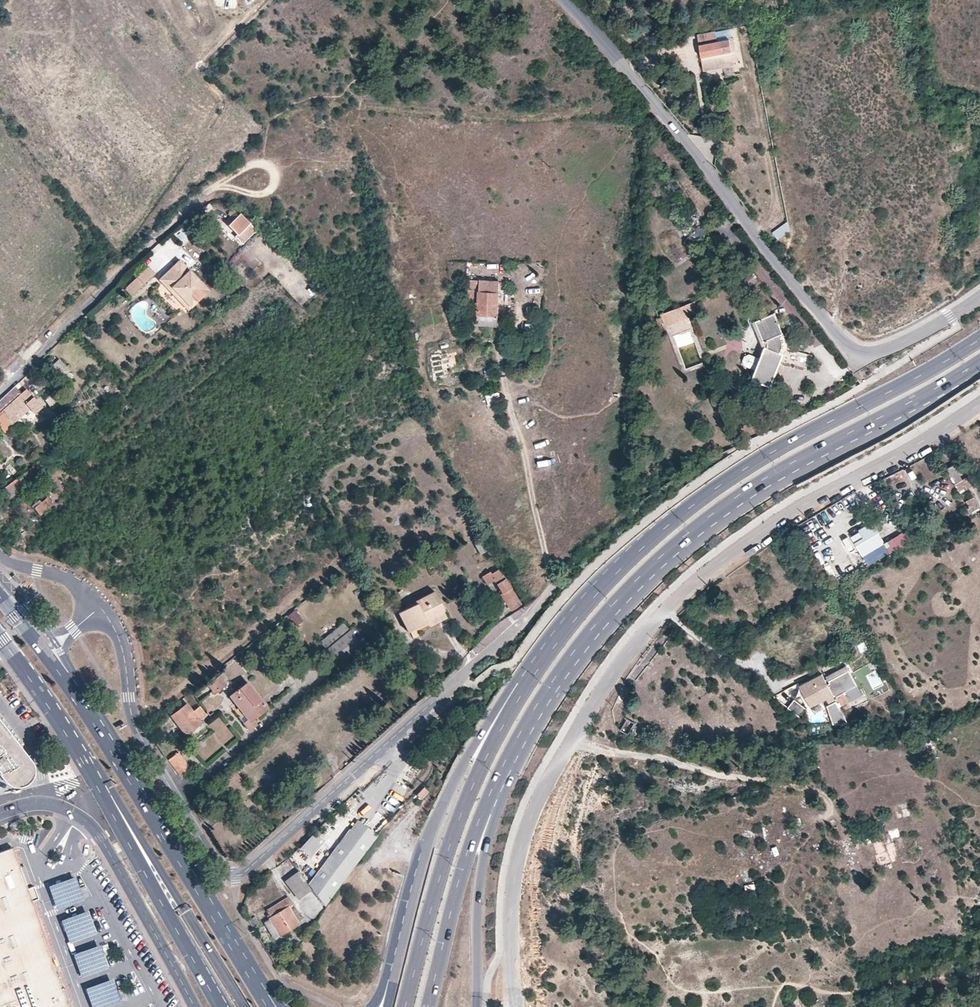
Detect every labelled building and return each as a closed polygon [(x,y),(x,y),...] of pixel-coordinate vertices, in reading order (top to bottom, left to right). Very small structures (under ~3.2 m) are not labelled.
[(734,36),(731,37),(698,44),(698,45),(701,55),(712,53),(723,51),(725,61),(739,58),(734,36)] [(231,215),(230,217),(226,220),(230,224),(229,225),(237,234),(235,236),(241,242),(254,229),(239,214),(236,211),(231,215)] [(786,222),(771,232),(777,240),(791,230),(786,222)] [(185,228),(176,231),(182,244),(190,241),(185,228)] [(182,271),(186,267),(180,261),(177,264),(182,271)] [(164,287),(182,271),(177,264),(170,270),(158,280),(164,287)] [(130,300),(146,285),(156,275),(150,268),(150,267),(144,273),(139,278),(124,293),(130,300)] [(186,273),(182,271),(164,287),(169,292),(172,288),(190,307),(207,291),(189,271),(186,273)] [(495,280),(468,279),(467,304),(476,305),(476,317),(478,318),(478,327),(489,327),(499,327),(500,279),(499,280),(498,276),(495,276),(495,280)] [(186,311),(190,307),(172,288),(169,292),(186,311)] [(675,317),(677,320),(684,316),(678,305),(656,316),(657,320),(652,323),(654,327),(660,325),(661,328),(665,326),(664,323),(675,317)] [(782,331),(769,314),(752,327),(765,345),(760,358),(755,369),(751,377),(769,385),(780,362),(788,364),(805,368),(809,353),(795,349),(786,345),(787,343),(787,342),(787,340),(786,338),(786,337),(784,334),(782,331)] [(665,326),(677,320),(675,317),(664,323),(665,326)] [(745,365),(755,369),(760,358),(749,354),(744,356),(743,361),(745,365)] [(54,363),(51,366),(58,373),(65,367),(59,359),(54,363)] [(6,420),(26,403),(34,412),(41,406),(26,388),(21,392),(19,389),(15,385),(7,392),(0,399),(0,412),(6,420)] [(54,389),(43,398),(52,408),(62,400),(54,389)] [(3,424),(7,431),(12,428),(6,420),(0,412),(0,426),(3,424)] [(950,465),(945,468),(954,483),(955,482),(958,489),(959,489),(960,491),(966,487),(961,478),(953,463),(950,465)] [(21,475),(25,481),(38,472),(34,466),(21,475)] [(974,483),(969,474),(961,478),(966,487),(974,483)] [(20,475),(3,489),(11,499),(28,485),(25,481),(20,475)] [(948,515),(948,516),(966,505),(957,491),(956,491),(952,485),(951,483),(945,486),(940,476),(929,483),(932,488),(935,493),(948,515)] [(939,521),(948,515),(935,493),(925,499),(939,521)] [(965,499),(969,505),(964,508),(968,514),(979,508),(979,507),(972,495),(965,499)] [(46,497),(33,507),(39,515),(53,505),(46,497)] [(949,518),(955,528),(960,525),(955,515),(949,518)] [(864,556),(885,541),(872,521),(866,524),(858,530),(861,536),(854,541),(864,556)] [(906,542),(901,533),(887,541),(892,550),(906,542)] [(485,536),(475,542),(481,552),(491,546),(485,536)] [(851,537),(830,547),(847,575),(868,563),(864,556),(854,541),(851,537)] [(490,570),(482,575),(487,583),(495,579),(500,588),(499,589),(501,593),(502,592),(507,599),(512,608),(520,602),(499,567),(491,572),(490,570)] [(415,604),(398,614),(409,632),(410,632),(412,636),(441,619),(447,616),(443,609),(444,608),(434,591),(414,602),(415,604)] [(297,609),(287,615),(294,627),(305,620),(297,609)] [(342,625),(320,643),(338,665),(360,646),(342,625)] [(812,707),(815,706),(818,711),(831,705),(830,703),(838,700),(840,704),(853,697),(848,688),(858,683),(849,668),(829,678),(831,682),(828,683),(822,673),(810,680),(800,685),(812,707)] [(217,691),(229,681),(221,671),(209,682),(217,691)] [(247,681),(229,695),(236,705),(231,709),(247,730),(256,724),(252,719),(262,712),(267,708),(247,681)] [(186,703),(182,698),(166,710),(170,715),(186,703)] [(788,708),(800,715),(805,706),(793,699),(788,708)] [(831,705),(834,711),(842,707),(840,704),(838,700),(830,703),(831,705)] [(48,762),(0,701),(0,764),(4,759),(18,771),(33,774),(48,762)] [(186,703),(170,715),(185,734),(200,722),(198,719),(205,714),(198,706),(192,711),(186,703)] [(620,728),(627,733),(635,721),(628,717),(620,728)] [(177,752),(167,758),(179,774),(188,768),(177,752)] [(224,773),(211,784),(220,793),(231,782),(224,773)] [(423,784),(417,792),(421,795),(428,788),(423,784)] [(904,808),(897,810),(898,818),(905,816),(904,808)] [(303,870),(299,874),(311,890),(322,907),(377,835),(359,821),(352,831),(314,879),(303,870)] [(836,836),(834,827),(826,829),(828,838),(836,836)] [(300,849),(309,857),(323,841),(313,833),(300,849)] [(880,867),(893,862),(894,862),(889,845),(894,843),(892,835),(886,837),(884,833),(862,841),(852,844),(858,862),(876,856),(880,867)] [(68,1005),(66,1000),(11,849),(0,853),(0,1006),(68,1006),(68,1005)] [(299,874),(297,871),(284,881),(297,899),(311,890),(299,874)] [(48,885),(57,912),(84,903),(75,876),(48,885)] [(284,900),(266,910),(271,917),(264,921),(275,938),(300,924),(289,907),(296,903),(290,895),(286,897),(283,899),(284,900)] [(102,907),(89,911),(93,922),(105,917),(102,907)] [(81,977),(109,967),(100,944),(73,954),(81,977)] [(92,1006),(104,1006),(121,1002),(114,979),(86,987),(92,1006)]
